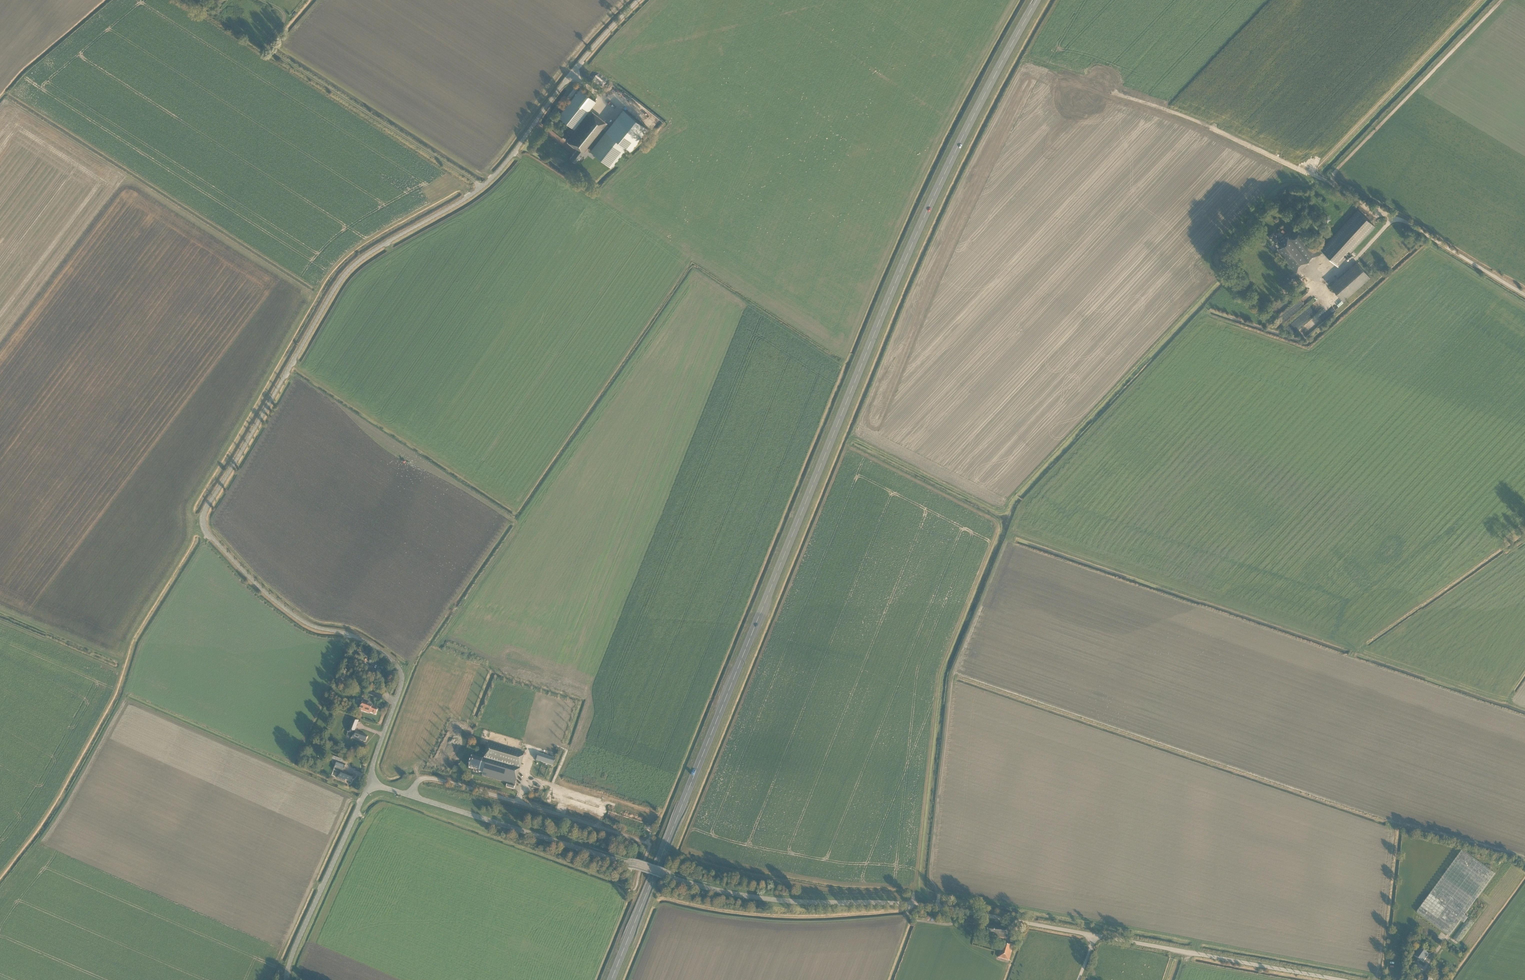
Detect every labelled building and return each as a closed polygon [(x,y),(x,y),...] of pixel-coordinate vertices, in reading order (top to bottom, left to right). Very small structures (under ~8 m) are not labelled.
[(608,123),(591,110),(589,109),(596,101),(580,88),(558,116),(574,128),(586,113),(588,114),(566,141),(577,149),(570,158),(575,162),(578,158),(579,159),(608,123)] [(605,130),(626,146),(630,149),(647,128),(623,108),(605,130)] [(590,149),(610,166),(626,146),(605,130),(590,149)] [(1319,251),(1321,253),(1322,251),(1337,265),(1374,225),(1357,210),(1319,251)] [(1321,253),(1319,251),(1301,227),(1290,235),(1288,232),(1280,239),(1274,232),(1268,236),(1278,248),(1277,249),(1295,273),(1321,253)] [(1356,261),(1329,285),(1343,300),(1370,277),(1356,261)] [(1295,280),(1289,274),(1279,282),(1285,289),(1295,280)] [(1308,306),(1317,301),(1315,297),(1306,303),(1308,306)] [(1312,320),(1301,329),(1306,336),(1317,328),(1312,320)] [(354,663),(358,656),(353,653),(348,660),(354,663)] [(339,680),(343,682),(347,672),(343,670),(339,680)] [(382,699),(383,695),(369,689),(368,694),(382,699)] [(375,715),(377,710),(376,709),(376,708),(372,707),(373,705),(362,701),(359,710),(370,714),(370,713),(375,715)] [(516,703),(516,716),(527,716),(527,703),(516,703)] [(360,740),(365,742),(368,737),(362,735),(363,734),(355,731),(359,720),(353,718),(351,723),(348,732),(353,734),(351,738),(360,741),(360,740)] [(482,776),(515,786),(524,753),(487,742),(482,760),(471,757),(470,761),(469,761),(468,764),(469,764),(468,768),(479,771),(478,773),(482,774),(482,776)] [(536,761),(553,766),(555,760),(538,754),(536,761)] [(333,771),(339,773),(337,778),(345,781),(345,780),(351,782),(353,776),(348,774),(348,773),(343,771),(345,765),(337,762),(333,771)] [(569,791),(569,796),(577,799),(580,799),(584,801),(587,801),(589,796),(579,792),(581,792),(578,791),(576,790),(574,789),(570,789),(569,791)] [(1461,921),(1464,924),(1468,918),(1465,916),(1495,874),(1463,851),(1417,913),(1449,937),(1461,921)] [(1453,939),(1459,943),(1474,923),(1468,919),(1453,939)] [(1008,939),(1009,927),(993,926),(993,927),(986,926),(985,936),(995,937),(998,937),(998,938),(1008,939)] [(1013,946),(1002,943),(998,957),(1009,961),(1013,946)] [(1423,963),(1429,955),(1420,948),(1419,951),(1418,950),(1413,956),(1423,963)]
